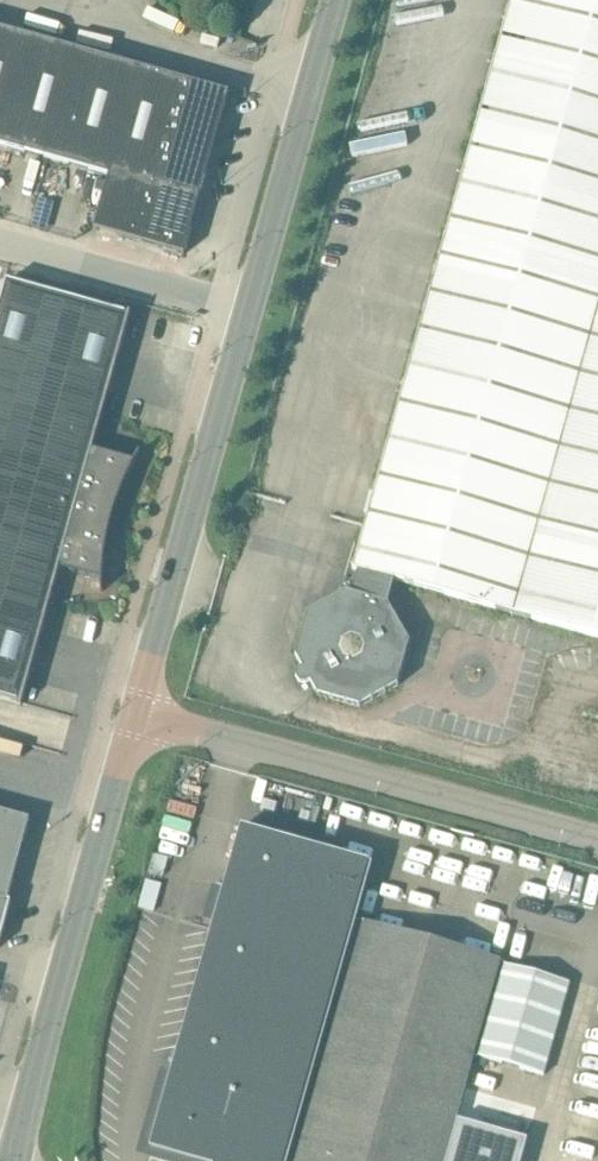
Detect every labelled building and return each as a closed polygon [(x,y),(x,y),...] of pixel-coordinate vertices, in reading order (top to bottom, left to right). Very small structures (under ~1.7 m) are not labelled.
[(296,659),(302,671),(297,673),(296,680),(299,685),(305,686),(311,684),(317,695),(360,708),(398,686),(409,644),(389,605),(396,581),(597,638),(597,0),(513,0),(354,570),(360,572),(354,595),(346,593),(307,616),(296,659)] [(58,44),(0,28),(0,145),(27,152),(58,44)] [(110,176),(141,68),(58,44),(27,152),(48,158),(110,176)] [(110,176),(200,201),(231,93),(141,68),(110,176)] [(185,255),(200,201),(110,176),(95,229),(185,255)] [(134,462),(93,450),(131,316),(8,282),(0,310),(0,698),(22,704),(59,570),(101,581),(100,592),(103,592),(103,585),(103,577),(104,570),(105,563),(106,554),(110,525),(113,526),(114,525),(115,525),(116,523),(117,522),(117,521),(117,520),(117,519),(117,518),(117,517),(116,516),(115,515),(114,515),(121,496),(125,487),(128,479),(131,472),(135,466),(138,460),(141,453),(140,452),(134,462)] [(6,918),(4,917),(30,820),(0,812),(0,940),(6,918)] [(150,1150),(188,1160),(522,1160),(527,1141),(456,1121),(475,1056),(544,1076),(569,984),(500,964),(362,925),(362,926),(353,923),(370,865),(241,828),(150,1150)]
